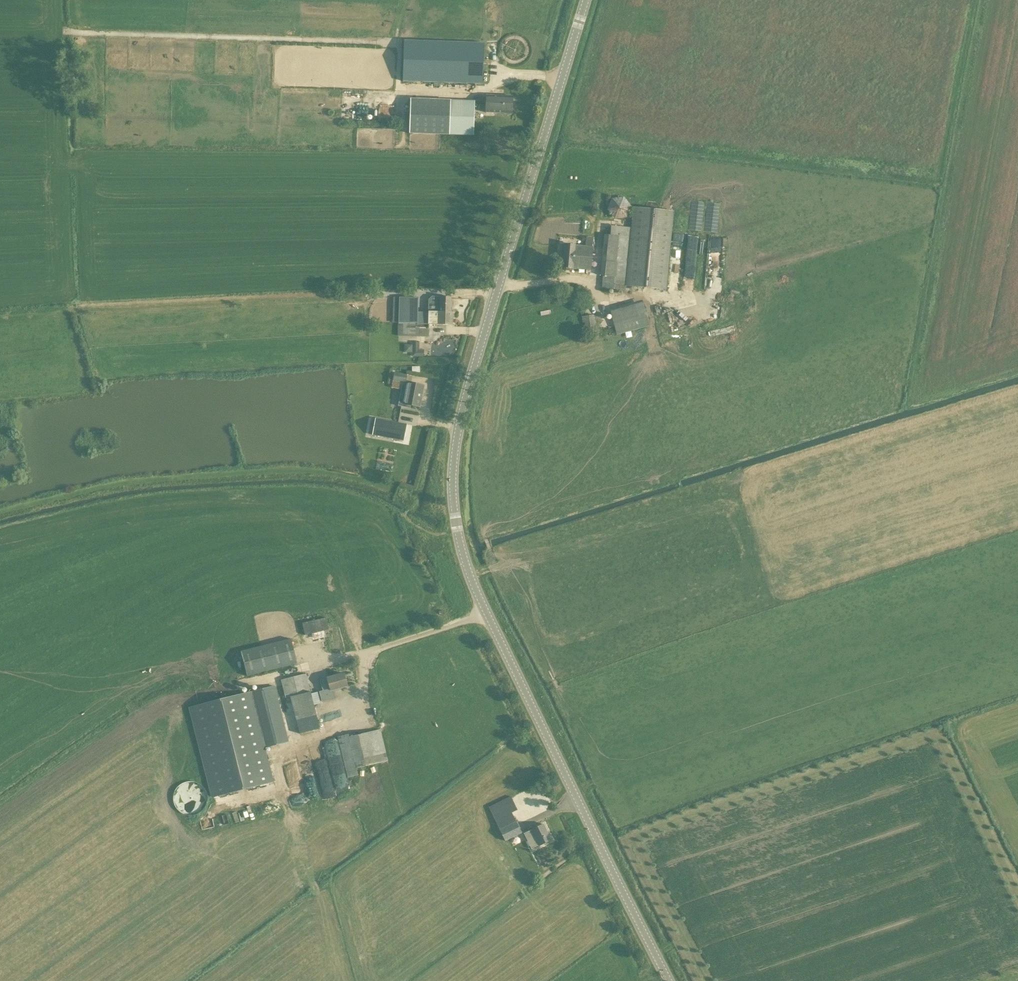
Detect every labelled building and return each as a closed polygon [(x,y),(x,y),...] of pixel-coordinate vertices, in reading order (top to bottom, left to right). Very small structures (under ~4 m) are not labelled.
[(404,40),(403,81),(483,83),(484,42),(404,40)] [(511,114),(512,97),(486,96),(485,113),(511,114)] [(475,102),(451,101),(411,99),(410,133),(450,135),(474,136),(475,102)] [(626,218),(631,207),(623,197),(612,199),(607,210),(614,220),(626,218)] [(604,235),(600,275),(603,276),(602,288),(626,291),(626,286),(666,290),(674,211),(633,207),(631,228),(611,226),(610,235),(604,235)] [(698,265),(700,234),(689,234),(688,264),(698,265)] [(565,245),(564,256),(592,259),(593,247),(575,245),(575,246),(565,245)] [(564,268),(565,271),(570,271),(571,269),(572,269),(590,271),(592,259),(564,256),(562,268),(564,268)] [(435,304),(435,312),(451,312),(451,298),(440,297),(440,304),(435,304)] [(399,311),(398,323),(417,324),(417,312),(417,298),(399,298),(399,311)] [(609,308),(614,328),(616,335),(649,326),(642,300),(609,308)] [(417,324),(398,323),(398,336),(428,337),(429,325),(452,325),(452,317),(450,317),(451,312),(435,312),(429,312),(428,325),(417,324)] [(596,331),(593,315),(583,317),(582,317),(583,323),(584,322),(586,333),(596,331)] [(423,350),(419,350),(419,343),(412,342),(412,357),(423,357),(423,350)] [(394,372),(393,381),(405,383),(407,375),(394,372)] [(423,386),(407,383),(403,403),(419,406),(423,386)] [(405,438),(408,423),(378,416),(374,431),(405,438)] [(291,639),(241,651),(247,676),(297,664),(291,639)] [(321,734),(317,720),(312,700),(320,697),(318,688),(310,690),(306,674),(280,680),(285,698),(290,697),(301,739),(321,734)] [(334,698),(332,691),(347,687),(346,685),(343,674),(327,679),(320,681),(323,692),(319,693),(322,702),(334,698)] [(289,742),(275,686),(250,692),(264,748),(289,742)] [(268,783),(249,693),(190,704),(210,794),(268,783)] [(358,776),(356,769),(388,761),(380,730),(349,737),(348,734),(337,737),(347,778),(358,776)] [(207,802),(207,799),(207,795),(206,792),(205,790),(203,787),(200,785),(198,783),(195,782),(192,782),(188,782),(185,783),(182,784),(180,786),(178,788),(176,791),(175,794),(174,797),(174,800),(175,803),(176,806),(178,809),(180,811),(182,813),(185,814),(188,815),(191,815),(195,815),(198,814),(200,812),(203,810),(205,808),(206,805),(207,802)] [(516,822),(512,813),(517,810),(511,796),(488,808),(499,830),(505,842),(521,833),(516,822)] [(531,849),(539,846),(551,840),(543,825),(531,831),(531,830),(524,834),(531,849)]
